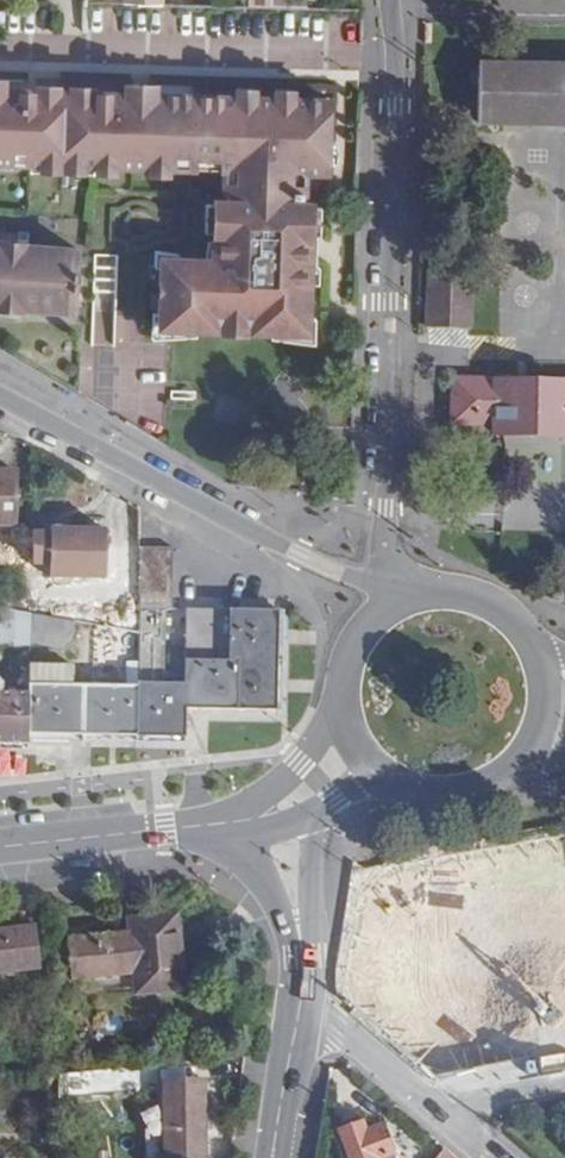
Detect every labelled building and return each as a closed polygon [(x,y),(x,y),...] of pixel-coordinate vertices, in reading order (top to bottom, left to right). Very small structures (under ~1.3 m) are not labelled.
[(479,62),(479,74),(478,126),(503,127),(564,128),(564,64),(479,62)] [(0,89),(0,162),(221,168),(238,169),(237,202),(219,201),(217,201),(216,237),(218,237),(218,261),(163,259),(161,332),(206,332),(309,336),(311,264),(308,264),(309,240),(312,240),(313,203),(301,203),(302,171),(328,172),(330,99),(157,93),(157,91),(126,90),(126,93),(109,92),(109,94),(99,94),(99,92),(94,92),(95,88),(71,88),(71,91),(60,91),(60,87),(36,86),(37,90),(31,90),(31,93),(22,93),(22,89),(0,89)] [(1,244),(0,243),(0,305),(74,310),(77,249),(25,245),(25,241),(1,239),(1,244)] [(95,253),(92,343),(112,344),(115,254),(95,253)] [(473,328),(474,272),(427,271),(425,327),(471,328),(473,328)] [(451,376),(450,426),(492,427),(491,438),(507,438),(564,440),(564,378),(471,376),(451,376)] [(0,446),(0,595),(122,620),(110,506),(0,446)] [(137,633),(138,686),(138,737),(188,737),(188,708),(275,708),(276,610),(183,609),(184,684),(165,683),(166,607),(171,607),(170,546),(137,546),(137,633)] [(24,611),(0,606),(0,644),(8,643),(8,647),(24,647),(24,638),(24,611)] [(55,643),(71,630),(70,620),(24,611),(24,638),(55,643)] [(69,666),(24,665),(24,692),(24,735),(138,737),(138,686),(69,683),(69,666)] [(24,743),(24,735),(24,692),(0,692),(0,743),(24,743)] [(365,875),(341,1005),(433,1072),(564,1050),(564,837),(365,875)] [(189,909),(148,913),(157,989),(189,985),(184,933),(191,932),(189,909)] [(144,990),(157,989),(148,913),(136,914),(137,927),(75,934),(80,976),(142,969),(144,990)] [(39,922),(0,927),(0,969),(45,964),(39,922)] [(209,1154),(208,1077),(165,1079),(167,1156),(209,1154)] [(351,1114),(339,1120),(342,1128),(339,1130),(349,1157),(394,1157),(382,1127),(364,1132),(360,1120),(355,1122),(351,1114)] [(450,1149),(442,1157),(460,1157),(450,1149)]
